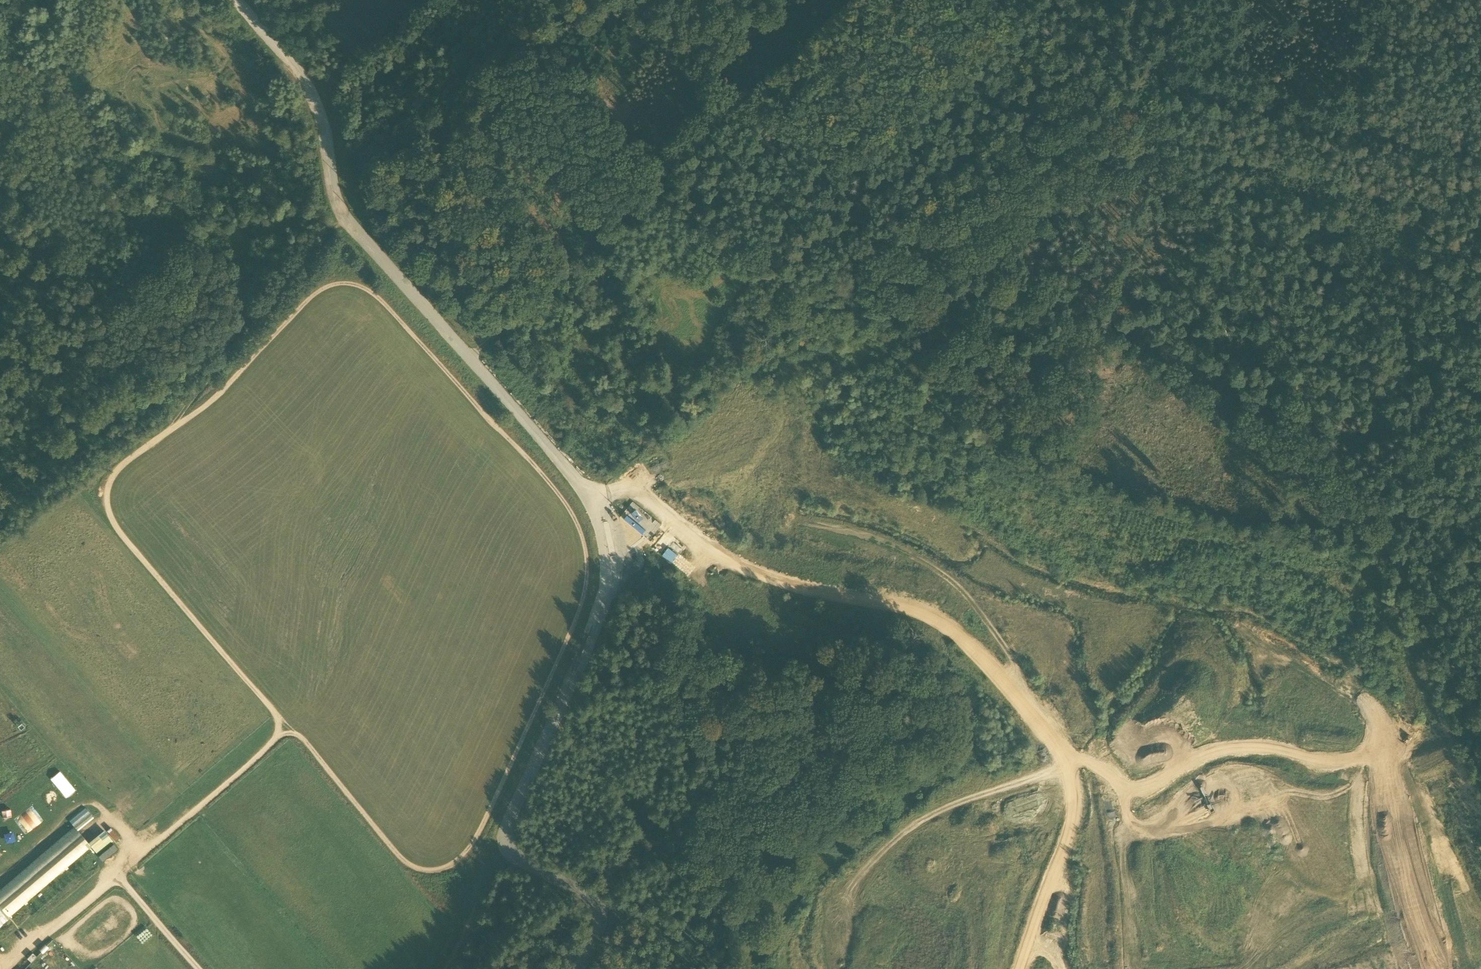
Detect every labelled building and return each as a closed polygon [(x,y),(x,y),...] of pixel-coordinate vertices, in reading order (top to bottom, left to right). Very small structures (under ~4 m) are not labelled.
[(635,499),(622,511),(647,539),(660,527),(635,499)] [(49,777),(63,797),(74,789),(60,769),(49,777)] [(15,817),(25,832),(43,820),(32,805),(15,817)] [(69,819),(74,826),(78,830),(93,818),(84,807),(69,819)] [(11,915),(91,846),(88,843),(78,830),(74,826),(0,889),(0,902),(11,915)] [(110,826),(106,829),(112,839),(117,836),(110,826)] [(104,830),(88,843),(91,846),(97,854),(113,841),(104,830)] [(0,902),(0,906),(9,917),(11,915),(0,902)] [(50,958),(43,963),(48,968),(58,968),(50,958)]
